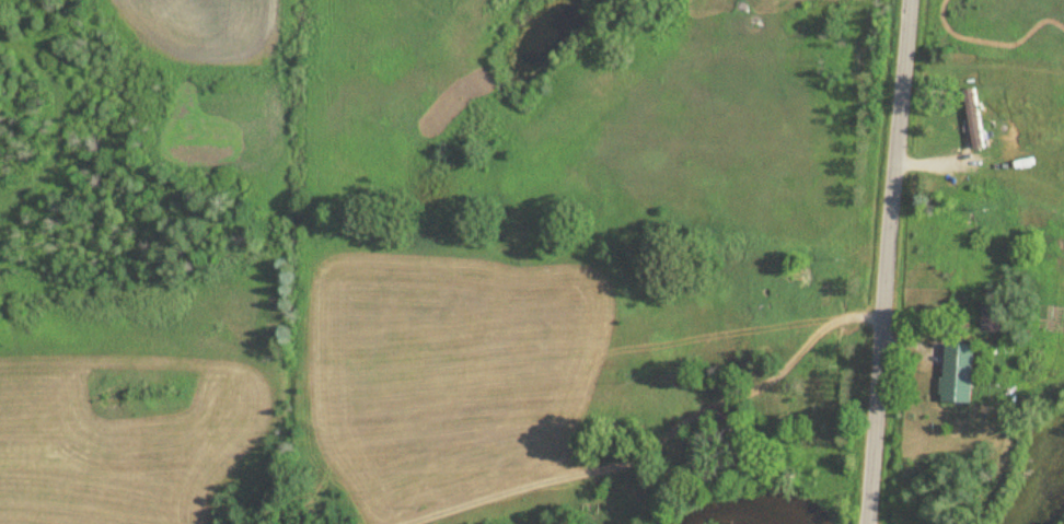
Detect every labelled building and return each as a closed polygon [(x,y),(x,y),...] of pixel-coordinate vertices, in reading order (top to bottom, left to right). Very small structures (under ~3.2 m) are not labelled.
[(961,91),(971,150),(982,148),(971,89),(961,91)] [(978,331),(1002,331),(1002,300),(978,300),(978,331)] [(940,400),(969,401),(971,344),(942,343),(940,400)]
